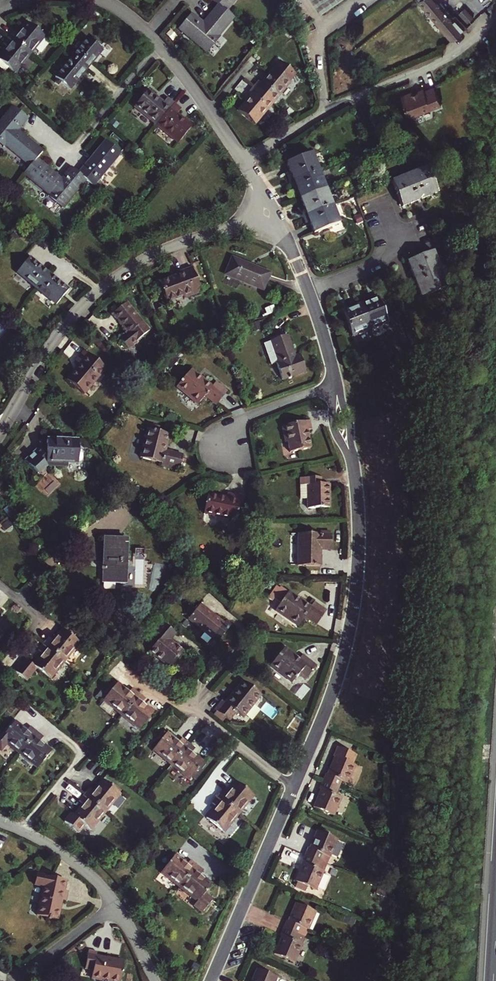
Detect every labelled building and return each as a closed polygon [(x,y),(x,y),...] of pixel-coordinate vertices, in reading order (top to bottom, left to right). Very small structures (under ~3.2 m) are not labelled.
[(235,0),(213,0),(219,5),(226,10),(235,0)] [(323,16),(345,0),(311,0),(323,16)] [(467,26),(457,15),(454,17),(440,0),(422,0),(421,1),(454,38),(467,26)] [(205,50),(217,35),(233,16),(226,10),(219,5),(206,20),(208,21),(205,24),(203,23),(190,13),(178,27),(205,50)] [(466,6),(460,11),(469,21),(474,16),(466,6)] [(10,36),(31,54),(46,35),(30,21),(20,33),(15,29),(10,36)] [(205,50),(207,52),(219,37),(217,35),(205,50)] [(26,60),(31,54),(10,36),(4,42),(8,46),(0,57),(0,58),(1,59),(0,60),(0,61),(0,64),(1,66),(3,67),(4,67),(6,67),(7,66),(8,65),(17,72),(19,73),(21,74),(22,74),(24,73),(25,72),(32,65),(26,60)] [(73,56),(87,68),(103,49),(89,37),(73,56)] [(26,60),(32,65),(37,58),(31,54),(26,60)] [(56,76),(70,88),(87,68),(73,56),(56,76)] [(255,87),(274,103),(292,83),(275,68),(263,83),(260,80),(255,87)] [(410,117),(443,105),(435,85),(423,89),(423,87),(401,95),(410,117)] [(240,110),(257,124),(274,103),(255,87),(249,93),(252,95),(240,110)] [(133,110),(154,128),(172,106),(166,100),(162,105),(148,93),(133,110)] [(44,150),(19,130),(29,117),(14,105),(0,122),(0,138),(6,144),(31,165),(37,158),(44,150)] [(154,128),(176,146),(190,128),(174,116),(178,111),(172,106),(154,128)] [(369,114),(372,122),(383,117),(380,109),(369,114)] [(376,129),(386,125),(384,120),(374,124),(376,129)] [(87,178),(94,184),(121,152),(106,139),(87,163),(79,172),(87,178)] [(295,179),(320,169),(313,151),(288,161),(295,179)] [(50,192),(66,205),(87,178),(79,172),(73,166),(62,178),(37,158),(31,165),(25,172),(50,192)] [(403,205),(439,192),(429,167),(393,181),(403,205)] [(301,196),(327,186),(320,169),(295,179),(301,196)] [(308,214),(334,204),(327,186),(301,196),(308,214)] [(64,207),(66,205),(50,192),(48,195),(64,207)] [(315,231),(340,221),(334,204),(308,214),(315,231)] [(423,295),(448,285),(435,249),(409,260),(423,295)] [(18,270),(38,286),(50,272),(30,256),(18,270)] [(228,274),(264,288),(270,273),(234,258),(228,274)] [(186,297),(201,291),(192,266),(176,272),(177,275),(161,281),(168,301),(184,295),(186,297)] [(58,303),(70,289),(50,272),(38,286),(58,303)] [(371,328),(389,321),(379,295),(361,302),(371,328)] [(128,347),(149,329),(127,301),(114,312),(129,330),(121,337),(128,347)] [(354,335),(371,328),(361,302),(344,309),(354,335)] [(280,379),(308,370),(302,354),(297,355),(290,334),(266,343),(269,350),(276,348),(281,362),(275,364),(280,379)] [(69,379),(87,392),(107,367),(85,349),(76,361),(80,364),(69,379)] [(216,403),(227,389),(216,380),(212,385),(191,368),(178,385),(200,402),(206,395),(216,403)] [(291,449),(311,445),(308,429),(312,428),(310,418),(282,424),(286,441),(289,440),(291,449)] [(182,454),(164,449),(168,433),(147,427),(140,455),(161,461),(161,464),(178,468),(182,454)] [(67,461),(79,461),(79,459),(81,459),(83,457),(83,454),(81,452),(79,452),(80,439),(48,438),(48,450),(41,450),(40,448),(36,452),(27,460),(38,473),(47,464),(67,465),(67,461)] [(330,495),(327,495),(326,483),(322,483),(322,476),(300,476),(301,483),(309,483),(309,506),(331,506),(330,495)] [(204,511),(235,519),(241,494),(226,491),(225,495),(207,492),(204,511)] [(321,547),(331,548),(332,533),(299,531),(299,563),(321,564),(321,547)] [(104,580),(127,580),(129,538),(105,537),(105,565),(102,565),(102,569),(105,569),(104,580)] [(306,614),(318,623),(328,608),(315,599),(312,605),(289,590),(278,609),(300,623),(306,614)] [(215,638),(228,623),(204,604),(191,619),(215,638)] [(12,624),(0,614),(0,639),(1,640),(3,637),(2,636),(12,624)] [(151,651),(172,668),(185,652),(172,640),(177,633),(164,622),(157,631),(163,636),(151,651)] [(44,642),(65,659),(79,641),(62,627),(53,638),(50,635),(44,642)] [(29,676),(31,677),(38,667),(51,677),(65,659),(44,642),(39,649),(43,652),(34,663),(26,658),(14,673),(24,681),(29,676)] [(308,677),(318,666),(304,655),(301,658),(287,647),(272,664),(294,681),(301,672),(308,677)] [(238,710),(244,715),(262,693),(245,679),(227,701),(223,698),(216,707),(231,719),(238,710)] [(101,697),(121,713),(138,692),(131,686),(128,689),(115,680),(101,697)] [(121,713),(140,728),(154,711),(143,702),(146,698),(138,692),(121,713)] [(20,752),(37,731),(31,726),(28,730),(16,720),(4,735),(2,733),(0,735),(0,748),(2,749),(8,742),(20,752)] [(20,752),(38,767),(52,749),(41,740),(44,736),(37,731),(20,752)] [(155,748),(172,762),(189,741),(184,737),(180,741),(168,731),(155,748)] [(172,762),(191,777),(204,761),(193,751),(196,747),(189,741),(172,762)] [(342,780),(349,783),(357,765),(354,763),(357,754),(339,746),(335,755),(336,756),(329,774),(327,773),(324,780),(339,787),(342,780)] [(107,810),(121,793),(104,778),(94,789),(91,787),(86,793),(107,810)] [(240,813),(254,795),(236,780),(227,792),(224,789),(219,795),(240,813)] [(315,807),(335,815),(343,797),(336,794),(339,787),(324,780),(321,788),(322,789),(315,807)] [(85,822),(93,828),(107,810),(86,793),(80,800),(84,803),(75,814),(73,812),(66,820),(78,830),(85,822)] [(207,817),(225,831),(240,813),(219,795),(213,802),(216,805),(207,817)] [(307,854),(329,863),(340,838),(320,830),(312,848),(310,847),(307,854)] [(162,871),(180,885),(197,864),(191,859),(188,863),(176,854),(162,871)] [(297,880),(317,888),(329,863),(307,854),(304,862),(305,863),(297,880)] [(204,893),(206,890),(212,883),(200,874),(203,869),(197,864),(180,885),(198,900),(194,905),(202,912),(213,899),(204,893)] [(60,902),(64,903),(66,893),(63,892),(65,883),(36,877),(35,886),(42,888),(36,917),(47,920),(47,921),(51,922),(51,921),(56,922),(60,902)] [(213,899),(214,897),(206,890),(204,893),(213,899)] [(284,927),(306,936),(317,912),(297,903),(289,920),(288,920),(284,927)] [(275,953),(296,962),(306,936),(284,927),(281,935),(283,935),(275,953)] [(125,963),(98,958),(98,955),(89,953),(86,972),(97,974),(96,980),(122,980),(125,963)] [(277,978),(258,969),(253,980),(276,980),(277,978)]
